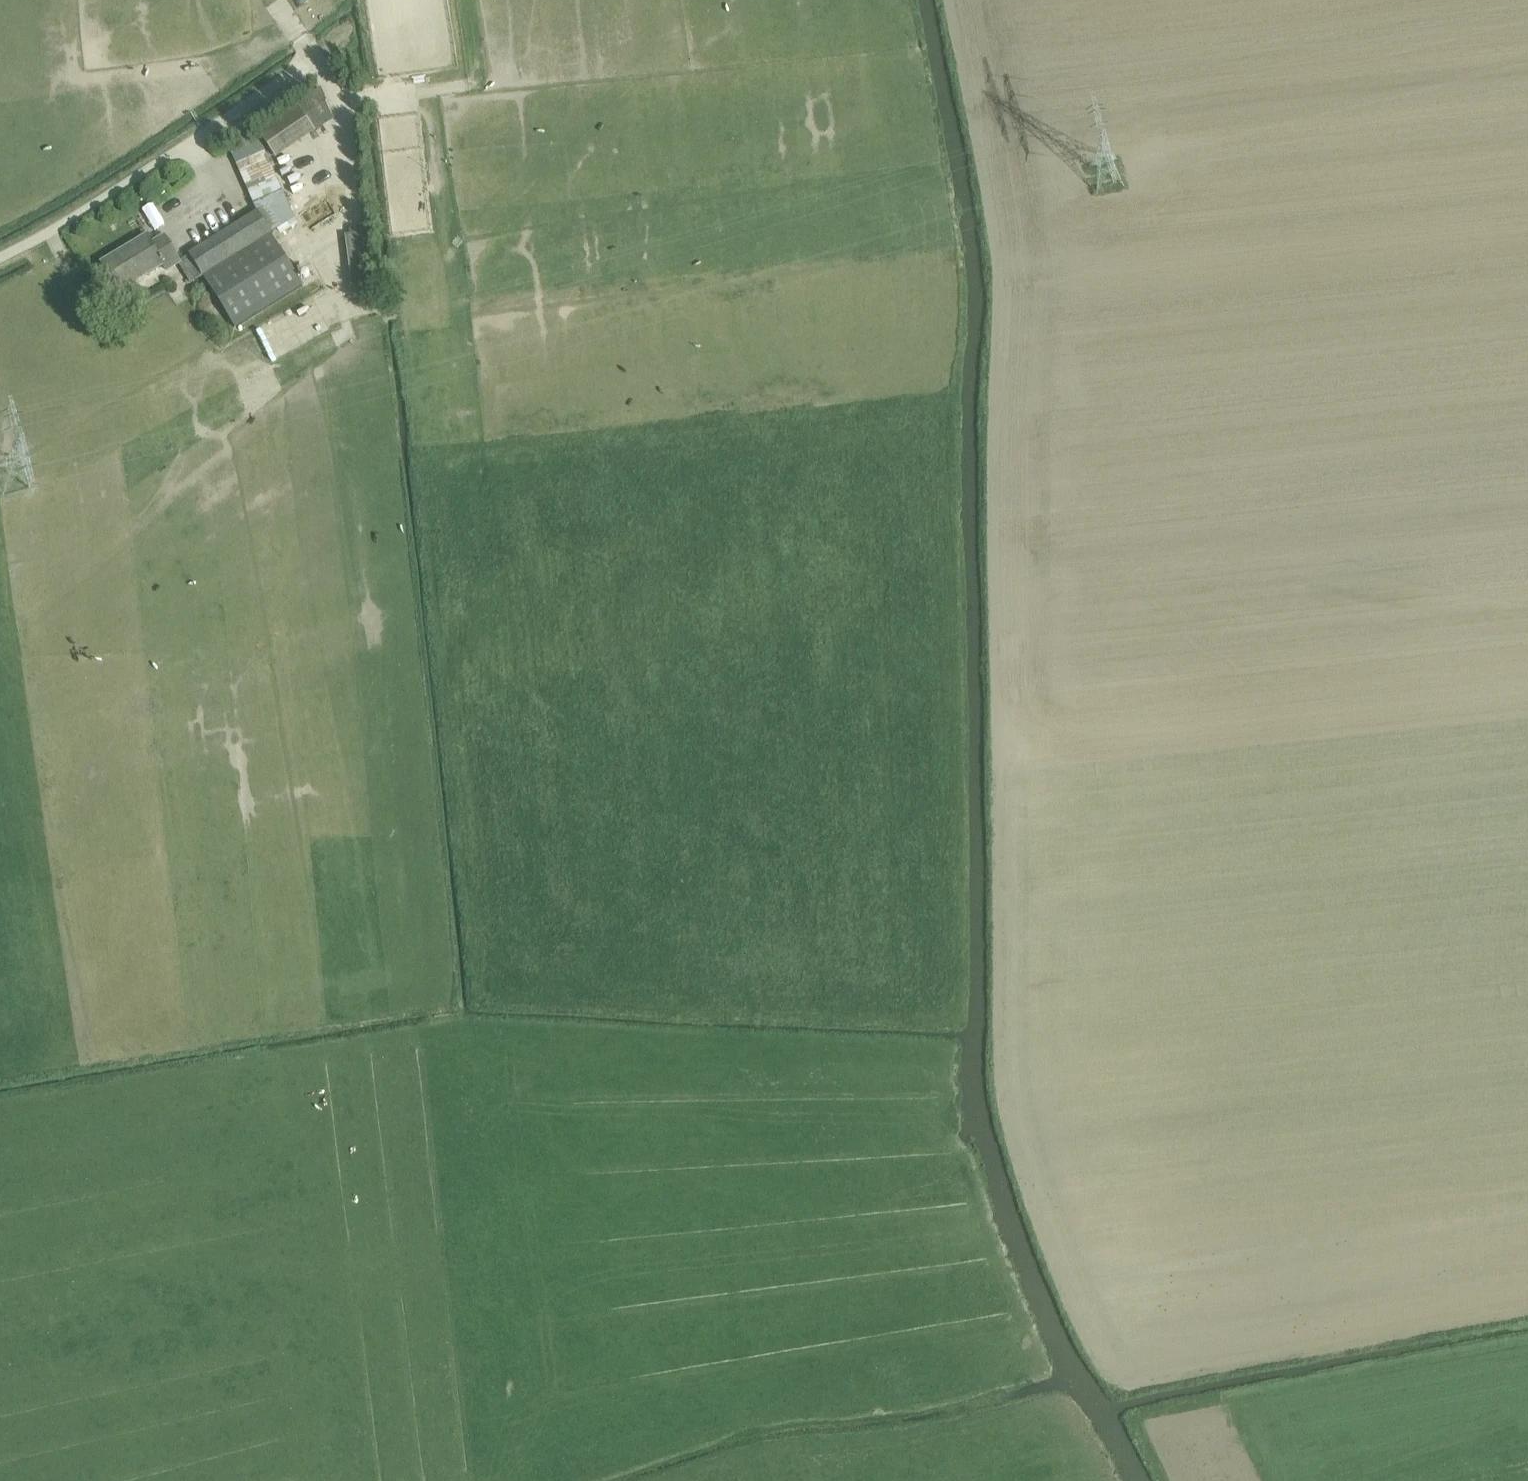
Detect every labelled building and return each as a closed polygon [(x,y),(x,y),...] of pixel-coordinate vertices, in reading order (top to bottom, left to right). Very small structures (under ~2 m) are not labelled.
[(299,107),(259,132),(263,139),(276,159),(316,134),(303,113),(299,107)] [(303,287),(271,235),(294,221),(281,193),(257,134),(229,148),(254,206),(258,214),(190,256),(180,262),(166,238),(153,246),(148,238),(103,266),(119,293),(163,266),(166,271),(179,263),(192,284),(203,277),(235,329),(303,287)]
